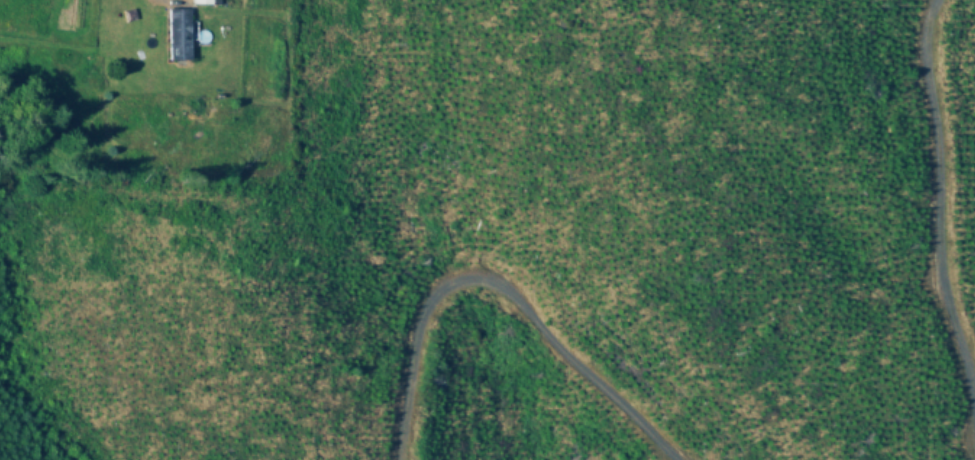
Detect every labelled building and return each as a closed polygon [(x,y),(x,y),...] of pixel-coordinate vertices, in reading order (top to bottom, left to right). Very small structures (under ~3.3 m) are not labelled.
[(190,61),(190,10),(168,10),(168,61),(190,61)]
